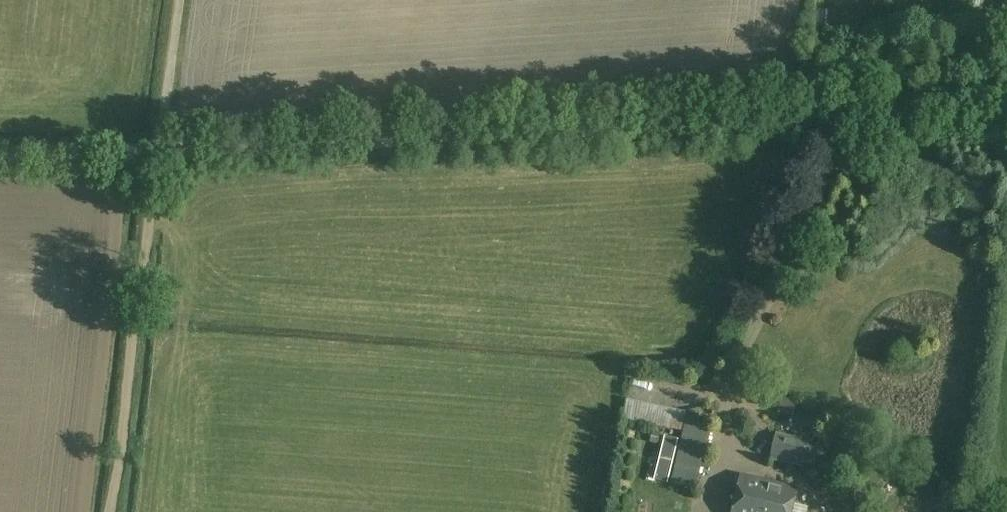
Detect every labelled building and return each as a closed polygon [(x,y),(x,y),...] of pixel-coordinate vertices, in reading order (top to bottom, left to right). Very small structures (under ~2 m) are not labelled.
[(623,394),(620,407),(631,410),(635,397),(623,394)] [(651,419),(680,422),(682,404),(645,400),(644,409),(652,410),(651,419)] [(712,422),(686,416),(671,484),(697,490),(712,422)] [(652,474),(665,477),(675,435),(662,432),(652,474)] [(809,441),(776,435),(772,460),(804,466),(805,462),(809,463),(814,461),(816,450),(812,446),(808,445),(809,441)] [(737,511),(807,511),(808,507),(791,503),(794,490),(744,479),(737,511)]
